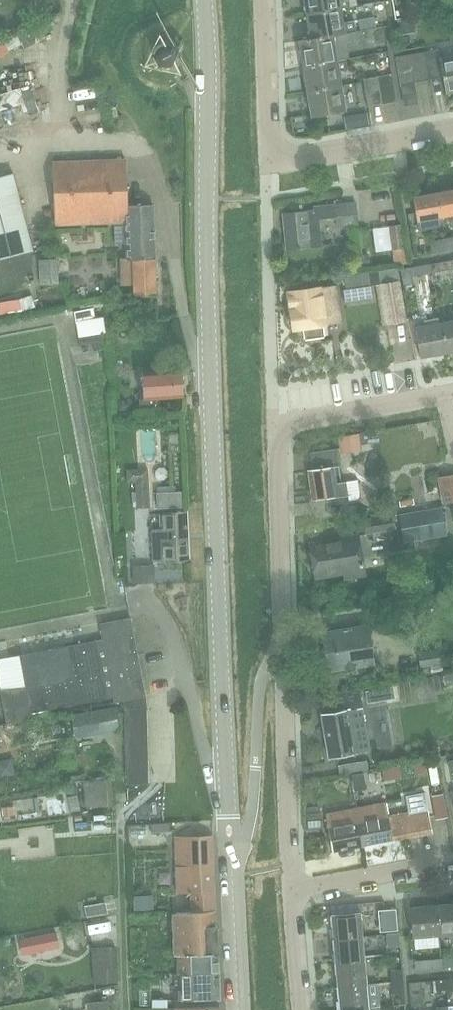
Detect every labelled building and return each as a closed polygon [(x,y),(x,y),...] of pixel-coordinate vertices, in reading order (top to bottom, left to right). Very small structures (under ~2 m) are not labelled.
[(307,12),(350,5),(350,0),(305,0),(307,12)] [(307,12),(311,39),(358,31),(356,20),(344,22),(342,8),(351,6),(350,5),(307,12)] [(374,17),(359,19),(361,29),(376,26),(374,17)] [(412,18),(398,21),(400,34),(415,32),(412,18)] [(300,41),(304,64),(350,56),(348,44),(360,42),(358,31),(311,39),(300,41)] [(0,41),(0,57),(10,52),(9,51),(22,44),(17,33),(4,39),(0,41)] [(176,65),(178,62),(180,59),(180,55),(180,52),(178,48),(176,46),(173,43),(169,42),(166,42),(162,43),(159,45),(156,47),(155,50),(154,54),(154,57),(155,61),(157,64),(159,66),(163,68),(166,69),(170,68),(173,67),(176,65)] [(430,79),(444,76),(447,92),(452,91),(452,55),(441,58),(439,49),(425,51),(430,79)] [(396,57),(402,84),(406,106),(419,104),(415,82),(430,79),(425,51),(396,57)] [(304,64),(308,89),(342,84),(343,83),(341,71),(349,69),(347,58),(350,58),(350,56),(304,64)] [(379,76),(384,103),(398,101),(392,74),(379,76)] [(364,79),(369,106),(384,103),(379,76),(364,79)] [(347,110),(343,83),(342,84),(308,89),(312,115),(347,110)] [(25,101),(29,114),(38,111),(31,89),(22,92),(21,88),(0,94),(0,109),(25,101)] [(116,108),(110,110),(112,117),(119,115),(116,108)] [(363,113),(358,119),(360,126),(372,124),(369,112),(363,113)] [(126,159),(53,162),(55,224),(114,222),(115,243),(127,243),(127,259),(121,259),(121,262),(122,286),(134,285),(134,295),(157,294),(156,258),(154,204),(127,205),(126,159)] [(0,176),(0,257),(33,249),(24,215),(13,172),(0,176)] [(442,216),(452,214),(452,189),(438,192),(442,216)] [(418,220),(442,216),(438,192),(414,197),(418,220)] [(288,249),(322,245),(320,217),(336,216),(337,228),(358,226),(356,202),(315,206),(316,210),(284,213),(288,249)] [(404,224),(389,226),(392,250),(393,250),(396,263),(396,265),(400,264),(406,263),(411,262),(411,261),(409,252),(407,252),(404,224)] [(433,254),(452,250),(452,236),(430,240),(433,254)] [(368,254),(357,255),(359,268),(370,266),(368,254)] [(58,259),(40,260),(41,284),(59,284),(58,259)] [(433,272),(452,269),(452,260),(431,264),(433,272)] [(412,276),(433,272),(431,264),(401,269),(404,285),(414,283),(412,276)] [(406,319),(399,280),(397,268),(380,270),(381,283),(388,323),(406,319)] [(369,271),(345,275),(347,288),(371,284),(372,284),(369,271)] [(290,323),(294,326),(294,328),(305,327),(306,339),(325,336),(323,324),(342,321),(339,300),(337,285),(289,292),(292,312),(289,316),(290,323)] [(0,302),(0,314),(22,311),(35,307),(32,295),(20,299),(0,302)] [(104,307),(94,308),(75,311),(77,324),(79,336),(78,337),(80,346),(107,341),(104,319),(105,319),(104,307)] [(447,352),(452,351),(452,319),(441,321),(447,352)] [(416,326),(421,357),(447,352),(441,321),(416,326)] [(145,398),(178,396),(184,396),(183,369),(143,371),(145,398)] [(124,400),(116,400),(117,413),(130,412),(129,405),(124,400)] [(340,436),(339,436),(340,448),(362,445),(360,433),(340,436)] [(308,470),(313,499),(348,493),(349,500),(357,498),(360,495),(361,493),(358,479),(337,483),(335,467),(340,467),(337,448),(311,452),(313,469),(308,470)] [(444,503),(452,502),(452,474),(438,477),(444,503)] [(136,480),(137,508),(151,508),(150,487),(153,486),(153,479),(136,480)] [(182,491),(157,492),(157,508),(182,507),(182,491)] [(443,506),(399,514),(404,543),(447,535),(443,506)] [(155,561),(187,559),(190,559),(188,512),(165,513),(165,529),(153,530),(155,561)] [(392,513),(363,518),(366,534),(395,529),(392,513)] [(317,577),(364,569),(358,535),(310,543),(317,577)] [(123,701),(146,696),(131,617),(99,623),(102,638),(20,654),(26,684),(0,689),(0,691),(6,723),(34,717),(33,712),(114,696),(115,702),(123,701)] [(329,670),(374,662),(367,624),(322,632),(329,670)] [(418,652),(421,667),(445,662),(442,647),(418,652)] [(444,670),(445,675),(444,675),(444,681),(452,680),(452,669),(444,670)] [(371,750),(360,689),(328,695),(331,713),(322,714),(330,756),(371,750)] [(123,701),(124,707),(147,707),(146,696),(123,701)] [(124,707),(125,723),(147,723),(147,707),(124,707)] [(116,708),(72,715),(75,737),(119,729),(116,708)] [(125,723),(125,735),(148,735),(147,723),(125,723)] [(49,726),(42,727),(44,736),(54,734),(54,732),(53,725),(49,726)] [(125,735),(125,747),(148,747),(148,735),(125,735)] [(125,747),(126,759),(148,759),(148,747),(125,747)] [(126,759),(126,771),(149,770),(148,759),(126,759)] [(426,762),(414,764),(415,773),(428,771),(426,762)] [(399,766),(381,769),(384,780),(401,777),(399,766)] [(126,783),(149,783),(149,770),(126,771),(126,783)] [(364,772),(352,774),(355,791),(367,789),(364,772)] [(88,806),(112,805),(111,780),(87,781),(88,806)] [(435,794),(432,795),(436,819),(439,818),(448,817),(445,799),(444,793),(435,794)] [(356,807),(363,845),(406,837),(405,833),(432,828),(428,808),(426,799),(408,803),(410,812),(389,816),(386,802),(356,807)] [(14,806),(3,807),(4,816),(15,815),(14,806)] [(334,850),(363,845),(356,807),(327,812),(330,827),(334,850)] [(309,817),(307,817),(308,828),(309,828),(322,828),(323,827),(322,811),(309,812),(309,817)] [(170,830),(170,823),(169,822),(151,823),(151,832),(170,830)] [(177,893),(190,892),(215,891),(212,835),(174,837),(177,893)] [(172,912),(172,913),(216,910),(215,891),(190,892),(191,911),(172,912)] [(143,895),(134,895),(134,908),(134,910),(144,910),(154,909),(154,903),(153,894),(143,895)] [(105,903),(86,906),(88,916),(107,913),(105,903)] [(440,934),(452,933),(452,903),(437,904),(440,934)] [(411,906),(413,936),(440,934),(437,904),(411,906)] [(385,910),(378,910),(380,926),(380,931),(383,931),(398,930),(396,909),(385,910)] [(177,954),(177,955),(178,972),(181,972),(181,973),(219,971),(216,910),(172,913),(174,954),(177,954)] [(332,913),(334,938),(363,935),(361,911),(332,913)] [(31,936),(19,938),(22,955),(52,949),(60,948),(58,939),(57,931),(31,936)] [(388,945),(400,944),(399,932),(378,934),(378,935),(387,934),(388,945)] [(334,938),(336,961),(365,959),(363,935),(334,938)] [(118,982),(117,967),(118,967),(117,946),(105,947),(105,948),(94,950),(98,970),(107,968),(108,983),(118,982)] [(443,967),(452,966),(452,957),(442,958),(443,967)] [(416,969),(443,967),(442,958),(416,960),(416,969)] [(336,961),(338,986),(367,983),(365,959),(336,961)] [(390,969),(392,981),(404,980),(403,968),(390,969)] [(179,1001),(220,999),(219,971),(181,973),(182,989),(178,989),(179,1001)] [(446,979),(434,980),(435,992),(447,991),(446,979)] [(392,981),(391,981),(393,1005),(406,1004),(404,980),(392,981)] [(409,982),(411,1006),(425,1005),(423,981),(409,982)] [(338,986),(340,1009),(370,1007),(380,1006),(379,995),(368,995),(367,983),(338,986)] [(153,999),(153,1007),(169,1007),(169,999),(153,999)] [(108,1001),(87,1003),(88,1009),(109,1009),(108,1001)]
